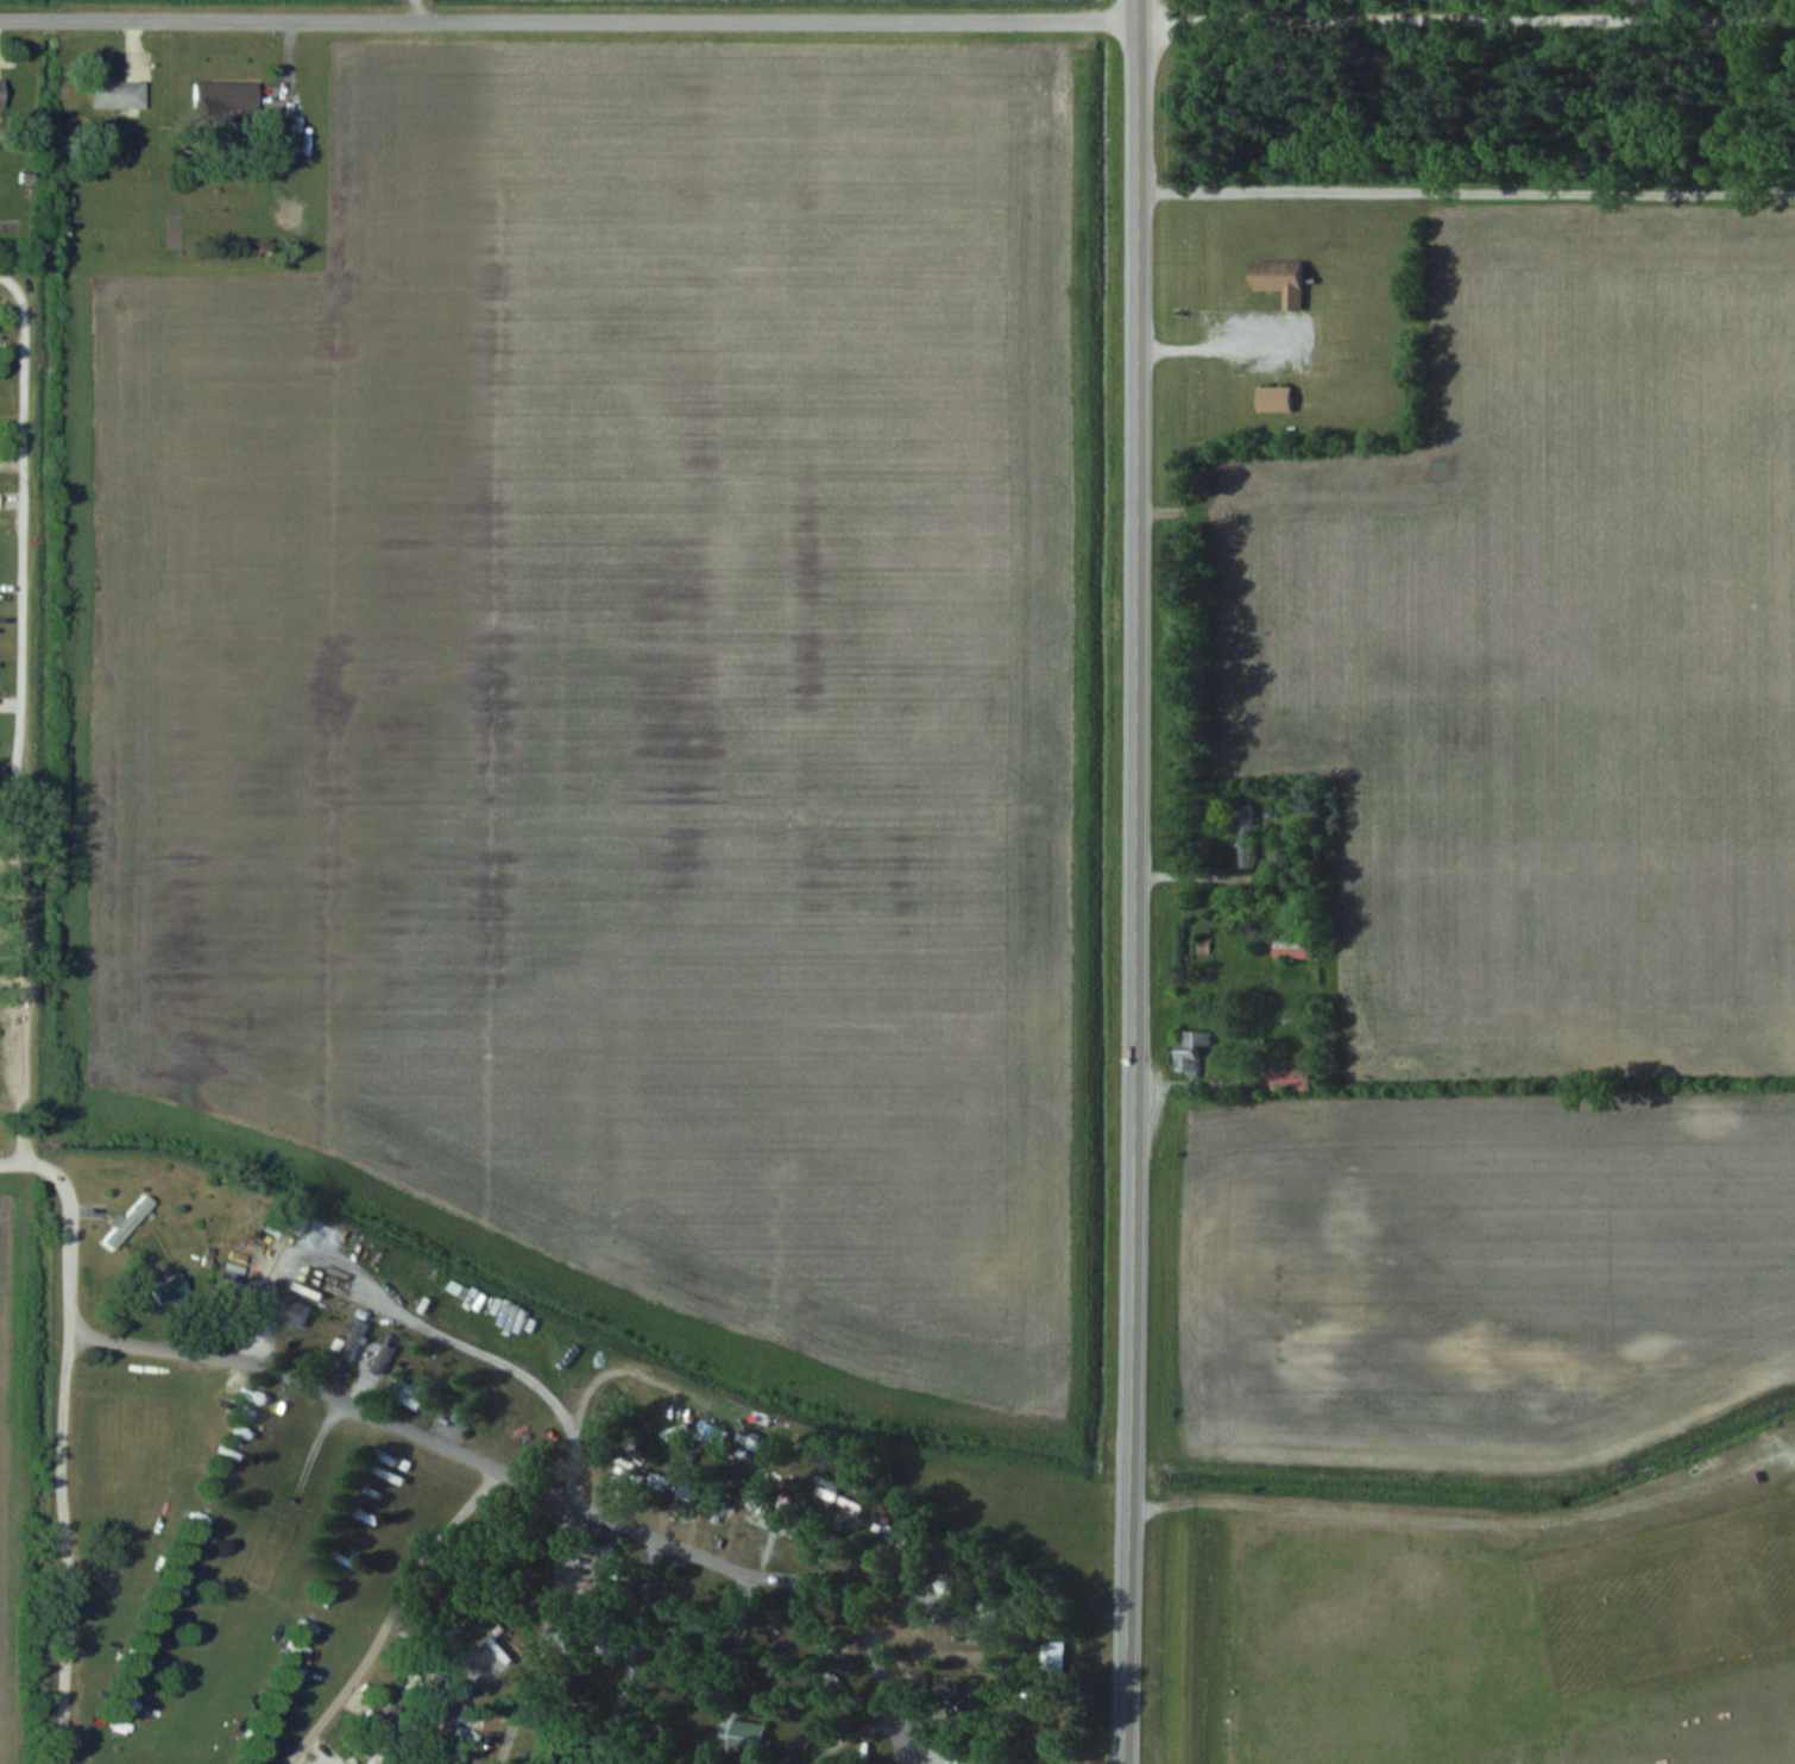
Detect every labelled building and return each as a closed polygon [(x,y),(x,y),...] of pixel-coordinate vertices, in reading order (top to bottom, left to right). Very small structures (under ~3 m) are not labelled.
[(92,109),(144,109),(144,81),(92,81),(92,109)] [(194,110),(257,110),(257,82),(194,82),(194,110)] [(1303,261),(1254,261),(1254,290),(1284,290),(1284,311),(1303,311),(1303,261)] [(1258,387),(1258,412),(1292,412),(1292,387),(1258,387)] [(1239,804),(1239,866),(1253,866),(1253,804),(1239,804)] [(1274,958),(1313,958),(1313,936),(1274,936),(1274,958)] [(1199,1048),(1208,1048),(1209,1031),(1182,1030),(1182,1043),(1175,1043),(1174,1072),(1198,1073),(1199,1048)] [(1271,1090),(1303,1090),(1303,1068),(1271,1068),(1271,1090)] [(114,1223),(117,1225),(103,1238),(111,1247),(155,1203),(144,1192),(114,1223)] [(151,1290),(164,1307),(189,1288),(175,1271),(151,1290)] [(301,1329),(312,1307),(288,1295),(277,1317),(301,1329)] [(368,1324),(356,1320),(341,1358),(352,1363),(368,1324)] [(418,1408),(426,1391),(394,1376),(385,1393),(418,1408)] [(747,1512),(753,1500),(768,1508),(772,1500),(746,1486),(735,1506),(747,1512)] [(1060,1668),(1057,1655),(1045,1658),(1048,1670),(1060,1668)] [(729,1751),(760,1757),(766,1725),(735,1719),(729,1751)]
